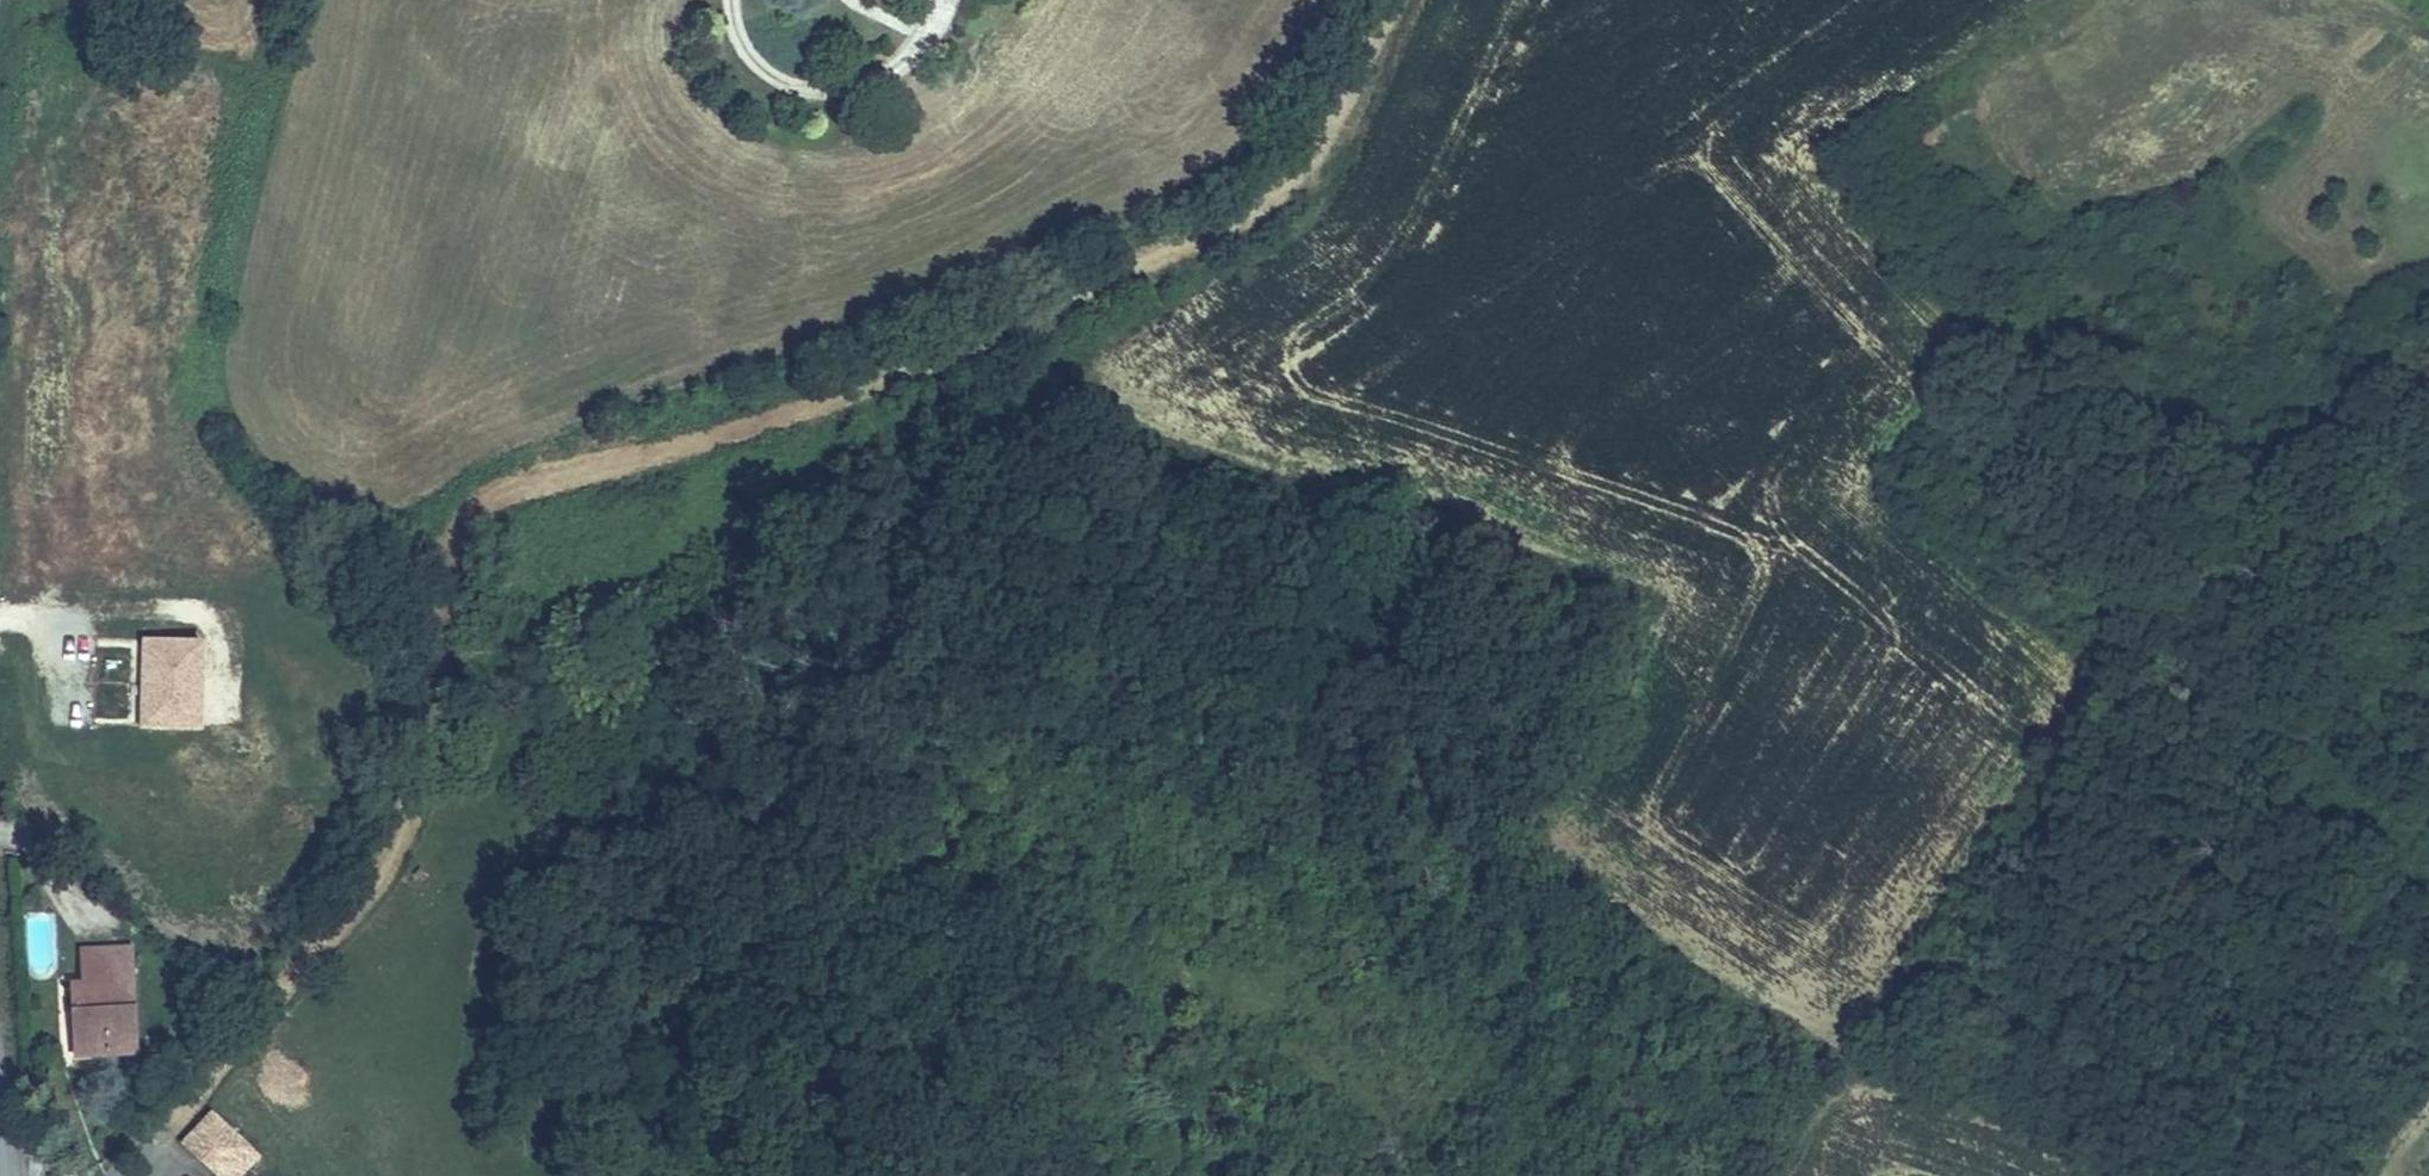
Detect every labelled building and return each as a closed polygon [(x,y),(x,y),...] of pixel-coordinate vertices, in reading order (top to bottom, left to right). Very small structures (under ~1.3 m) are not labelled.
[(138,634),(135,727),(200,729),(203,636),(138,634)] [(146,1048),(144,945),(96,946),(96,982),(85,982),(86,1007),(109,1006),(110,1048),(146,1048)] [(110,1048),(109,1006),(86,1007),(86,1048),(110,1048)] [(169,1140),(207,1175),(211,1175),(240,1146),(201,1108),(169,1140)]
